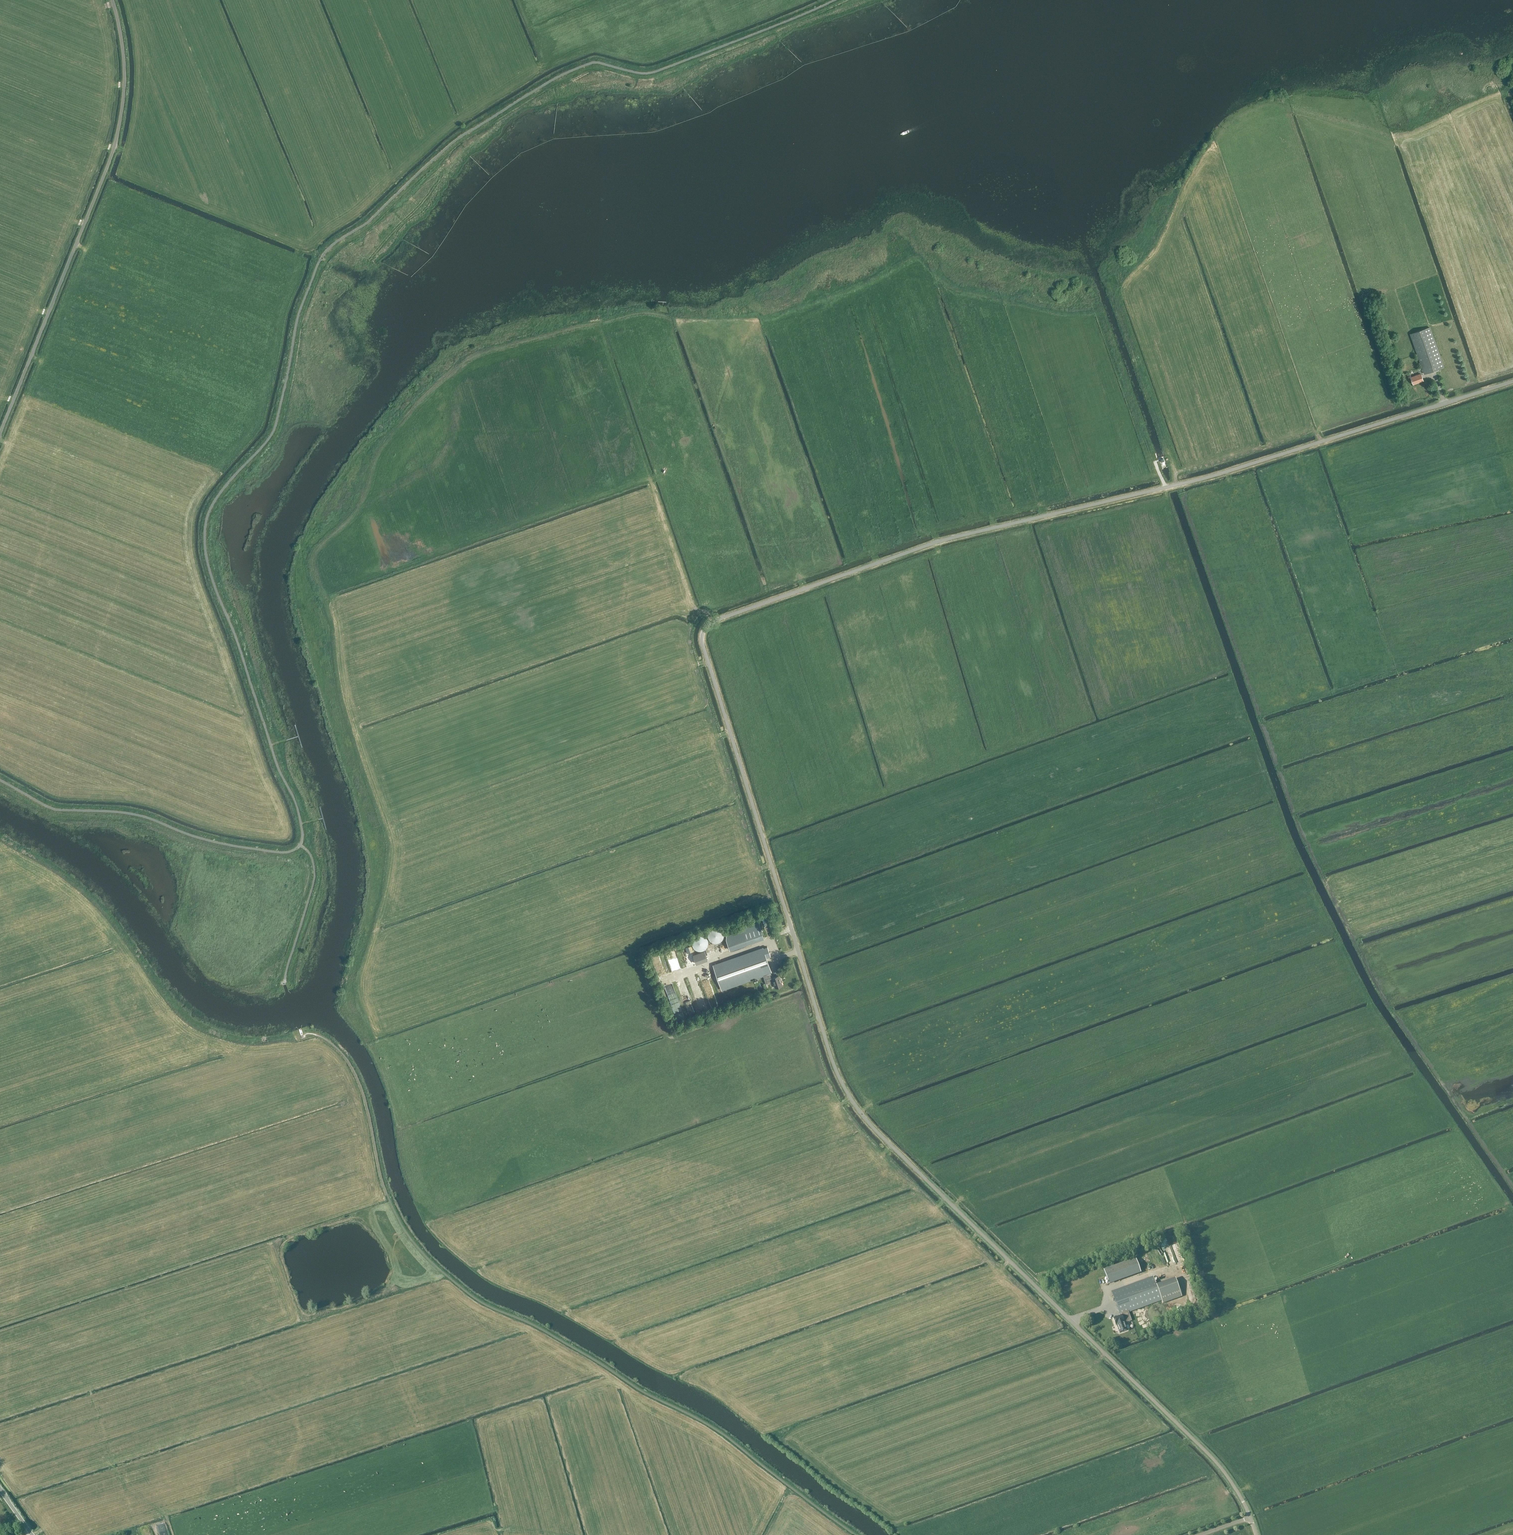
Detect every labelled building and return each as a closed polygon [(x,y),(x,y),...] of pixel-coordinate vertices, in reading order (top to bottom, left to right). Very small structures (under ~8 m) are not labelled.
[(1430,328),(1411,334),(1424,374),(1443,367),(1430,328)] [(1421,374),(1411,377),(1413,384),(1423,381),(1421,374)] [(764,938),(758,922),(749,925),(755,941),(764,938)] [(708,934),(708,935),(708,936),(708,937),(708,938),(709,939),(710,940),(710,941),(711,941),(712,942),(713,942),(714,942),(714,943),(715,943),(716,943),(717,943),(718,942),(719,942),(720,942),(720,941),(721,941),(721,940),(722,940),(722,939),(723,939),(723,938),(723,937),(724,936),(724,935),(724,934),(724,933),(723,933),(723,932),(723,931),(722,930),(722,929),(721,929),(721,928),(720,928),(719,927),(718,927),(717,927),(716,927),(715,927),(714,927),(713,927),(712,927),(712,928),(711,928),(710,928),(710,929),(709,929),(709,930),(709,931),(708,931),(708,932),(708,933),(708,934)] [(708,944),(708,943),(708,942),(708,941),(707,940),(707,939),(706,938),(706,937),(705,937),(704,936),(703,936),(703,935),(702,935),(701,935),(700,935),(699,935),(698,935),(697,935),(696,936),(695,936),(695,937),(694,937),(694,938),(693,938),(693,939),(692,940),(692,941),(692,942),(692,943),(692,944),(692,945),(692,946),(693,946),(693,947),(694,948),(694,949),(695,949),(696,950),(697,950),(698,951),(699,951),(700,951),(701,951),(702,951),(703,950),(704,950),(704,949),(705,949),(706,949),(706,948),(706,947),(707,947),(707,946),(708,945),(708,944)] [(763,948),(713,966),(721,989),(763,975),(766,984),(773,981),(775,988),(782,986),(779,975),(772,978),(770,972),(771,972),(763,948)] [(707,960),(704,951),(692,955),(695,964),(707,960)] [(1169,1255),(1171,1255),(1166,1239),(1160,1241),(1168,1267),(1175,1265),(1172,1257),(1170,1258),(1169,1255)] [(1104,1270),(1109,1284),(1141,1272),(1136,1259),(1104,1270)] [(1129,1312),(1162,1300),(1163,1304),(1182,1297),(1175,1279),(1156,1285),(1153,1277),(1112,1292),(1120,1315),(1121,1315),(1123,1320),(1116,1323),(1119,1333),(1127,1330),(1125,1324),(1132,1321),(1129,1312)] [(1059,1286),(1061,1291),(1076,1285),(1074,1279),(1059,1286)]
